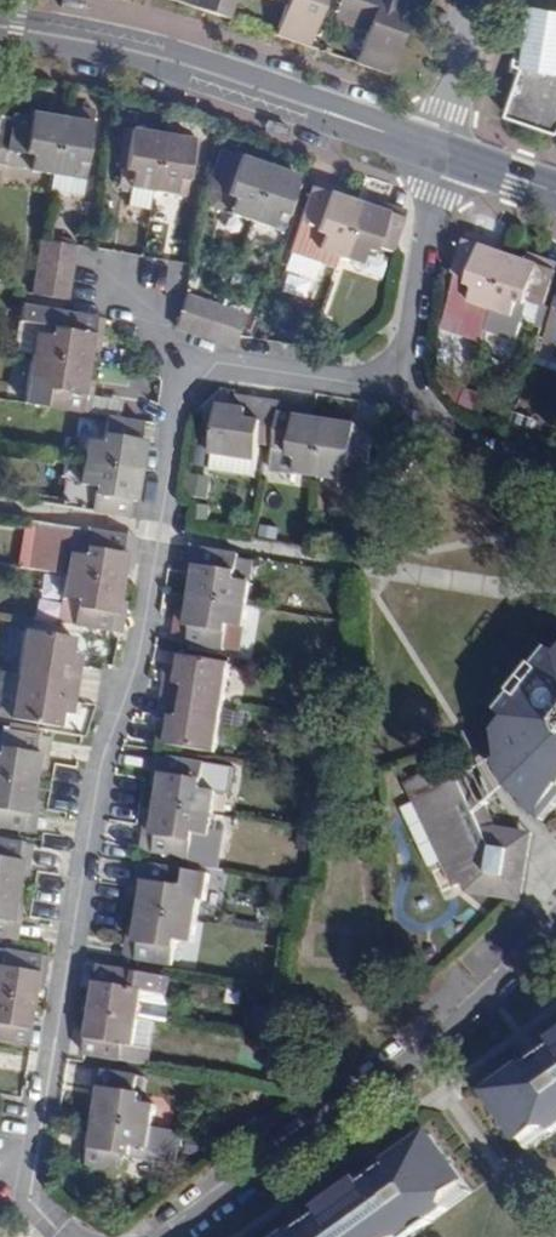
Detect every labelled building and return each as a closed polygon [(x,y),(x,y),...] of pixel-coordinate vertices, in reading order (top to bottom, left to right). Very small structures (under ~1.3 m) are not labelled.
[(194,9),(227,20),(234,0),(197,0),(194,9)] [(307,48),(324,0),(266,0),(283,6),(273,36),(307,48)] [(414,5),(399,0),(340,0),(332,22),(364,34),(354,64),(389,76),(414,5)] [(527,67),(555,73),(555,12),(537,8),(527,67)] [(63,105),(61,117),(90,122),(92,110),(63,105)] [(52,175),(61,117),(29,112),(28,117),(10,114),(4,151),(29,155),(27,171),(52,175)] [(90,122),(61,117),(52,175),(49,191),(81,196),(86,164),(83,164),(90,122)] [(152,192),(161,134),(131,129),(125,170),(117,169),(114,186),(127,188),(124,206),(144,209),(147,191),(152,192)] [(192,138),(161,134),(152,192),(185,197),(188,182),(185,181),(192,138)] [(249,223),(269,167),(222,150),(207,191),(220,196),(233,200),(227,216),(249,223)] [(298,177),(269,167),(249,223),(282,235),(287,219),(284,218),(298,177)] [(337,195),(339,189),(314,180),(312,186),(337,195)] [(357,202),(337,195),(312,186),(299,222),(315,227),(313,234),(321,237),(316,251),(338,259),(357,202)] [(233,200),(220,196),(215,211),(227,216),(233,200)] [(381,198),(378,209),(403,218),(406,208),(406,207),(381,198)] [(357,202),(338,259),(360,266),(365,252),(372,255),(375,246),(391,252),(403,218),(378,209),(357,202)] [(334,269),(338,259),(316,251),(321,237),(313,234),(315,227),(299,222),(288,253),(334,269)] [(484,238),(468,232),(466,240),(469,241),(481,246),(484,238)] [(469,241),(457,276),(468,280),(466,287),(474,289),(469,305),(492,313),(511,256),(481,246),(469,241)] [(75,245),(56,242),(53,261),(72,264),(75,245)] [(86,266),(89,248),(75,245),(72,264),(86,266)] [(555,272),(555,271),(555,259),(544,255),(540,266),(540,267),(555,272)] [(511,256),(492,313),(514,320),(519,305),(526,307),(528,302),(544,307),(555,272),(540,267),(540,266),(511,256)] [(53,261),(50,278),(69,281),(72,264),(53,261)] [(83,284),(86,266),(72,264),(69,281),(83,284)] [(50,278),(47,297),(66,300),(69,281),(50,278)] [(69,281),(66,300),(80,302),(83,284),(69,281)] [(200,335),(211,303),(186,294),(175,327),(200,335)] [(200,335),(217,341),(228,308),(211,303),(200,335)] [(16,321),(55,328),(57,321),(51,320),(53,310),(19,304),(16,321)] [(234,347),(245,314),(228,308),(217,341),(234,347)] [(96,317),(58,311),(57,321),(55,328),(50,327),(16,321),(11,352),(30,355),(88,365),(92,342),(93,334),(96,317)] [(104,319),(96,317),(93,334),(101,335),(104,319)] [(101,335),(93,334),(92,342),(100,344),(101,335)] [(88,365),(30,355),(22,403),(80,412),(84,391),(88,365)] [(94,392),(84,391),(80,412),(90,414),(94,392)] [(214,456),(255,462),(264,400),(249,398),(248,408),(242,408),(217,404),(210,456),(214,456)] [(255,462),(265,464),(274,402),(264,400),(255,462)] [(265,464),(273,465),(280,414),(306,417),(308,407),(274,402),(265,464)] [(312,418),(327,420),(329,410),(314,407),(312,418)] [(272,472),(319,479),(327,420),(312,418),(306,417),(280,414),(273,465),(272,472)] [(357,431),(363,432),(366,416),(360,415),(358,425),(357,431)] [(85,440),(81,461),(140,471),(144,440),(139,439),(140,433),(142,422),(104,416),(100,443),(85,440)] [(369,470),(374,433),(363,432),(357,431),(358,425),(327,420),(319,479),(341,482),(344,466),(369,470)] [(255,462),(214,456),(211,473),(253,479),(255,462)] [(91,510),(91,511),(91,512),(126,517),(129,501),(135,502),(136,494),(140,471),(81,461),(78,483),(77,487),(94,490),(91,510)] [(94,490),(77,487),(78,483),(63,481),(59,505),(91,510),(94,490)] [(29,569),(41,571),(49,525),(36,523),(29,569)] [(68,553),(84,555),(88,531),(49,525),(41,571),(65,575),(68,553)] [(121,584),(126,553),(121,552),(123,535),(88,530),(88,531),(84,555),(68,553),(65,575),(121,584)] [(194,580),(191,595),(248,605),(252,583),(236,580),(240,554),(205,548),(202,566),(188,563),(186,579),(194,580)] [(116,615),(121,584),(65,575),(61,597),(77,599),(73,624),(108,630),(110,614),(116,615)] [(248,605),(191,595),(186,626),(192,627),(189,644),(224,650),(228,624),(244,627),(248,605)] [(24,629),(17,674),(77,684),(80,667),(68,665),(73,637),(24,629)] [(537,665),(543,671),(521,700),(513,694),(499,711),(507,719),(496,732),(500,760),(493,761),(506,786),(527,803),(540,813),(555,792),(555,652),(551,648),(537,665)] [(166,681),(163,698),(223,708),(231,662),(182,654),(177,683),(166,681)] [(543,671),(537,665),(535,663),(511,692),(513,694),(521,700),(543,671)] [(75,701),(77,684),(17,674),(9,719),(58,727),(63,699),(75,701)] [(223,708),(163,698),(160,715),(172,717),(167,745),(216,753),(223,708)] [(35,736),(0,730),(0,778),(33,784),(38,753),(33,752),(35,736)] [(163,774),(157,804),(214,814),(218,791),(202,789),(206,764),(171,758),(168,775),(163,774)] [(235,768),(206,764),(202,789),(218,791),(231,793),(235,768)] [(412,800),(439,787),(422,775),(405,784),(412,800)] [(460,778),(439,787),(412,800),(433,845),(423,851),(442,894),(461,885),(463,890),(515,897),(523,834),(498,830),(485,799),(488,797),(478,776),(463,784),(460,778)] [(33,784),(0,778),(0,827),(20,830),(23,814),(28,814),(33,784)] [(527,803),(525,808),(544,824),(555,809),(555,792),(540,813),(527,803)] [(195,833),(210,836),(214,814),(157,804),(152,835),(158,836),(155,853),(190,858),(195,833)] [(210,836),(195,833),(190,858),(215,862),(219,837),(210,836)] [(18,843),(0,840),(0,888),(16,891),(21,861),(16,860),(18,843)] [(146,880),(140,911),(197,921),(201,898),(185,896),(189,871),(154,865),(151,881),(146,880)] [(16,891),(0,888),(0,937),(3,938),(6,921),(11,921),(16,891)] [(197,921),(140,911),(135,942),(141,943),(138,960),(173,966),(178,940),(193,943),(197,921)] [(1,950),(0,958),(0,995),(32,1000),(39,956),(1,950)] [(99,966),(92,1010),(140,1018),(144,991),(165,994),(168,977),(99,966)] [(165,994),(144,991),(140,1018),(156,1020),(168,1022),(172,1001),(166,994),(165,994)] [(32,1000),(0,995),(0,1041),(24,1045),(32,1000)] [(140,1018),(92,1010),(85,1055),(145,1064),(148,1048),(151,1048),(156,1020),(140,1018)] [(555,1046),(531,1066),(527,1060),(488,1091),(525,1142),(539,1131),(549,1129),(555,1137),(555,1136),(555,1046)] [(101,1095),(109,1096),(112,1073),(104,1072),(101,1095)] [(105,1119),(163,1129),(166,1106),(152,1104),(153,1097),(146,1095),(149,1079),(112,1073),(109,1096),(105,1119)] [(100,1168),(122,1171),(133,1173),(136,1158),(142,1159),(188,1166),(193,1133),(163,1129),(105,1119),(105,1121),(101,1143),(97,1167),(100,1168)] [(448,1213),(445,1209),(449,1196),(465,1185),(469,1182),(432,1129),(386,1162),(389,1166),(364,1184),(321,1214),(296,1232),(294,1229),(284,1236),(415,1236),(448,1213)] [(532,1153),(555,1137),(549,1129),(539,1131),(525,1142),(532,1153)] [(97,1167),(101,1143),(93,1141),(89,1166),(97,1167)] [(121,1177),(122,1171),(100,1168),(99,1173),(121,1177)] [(321,1214),(364,1184),(359,1178),(317,1209),(321,1214)] [(448,1213),(472,1196),(465,1185),(449,1196),(445,1209),(448,1213)]
